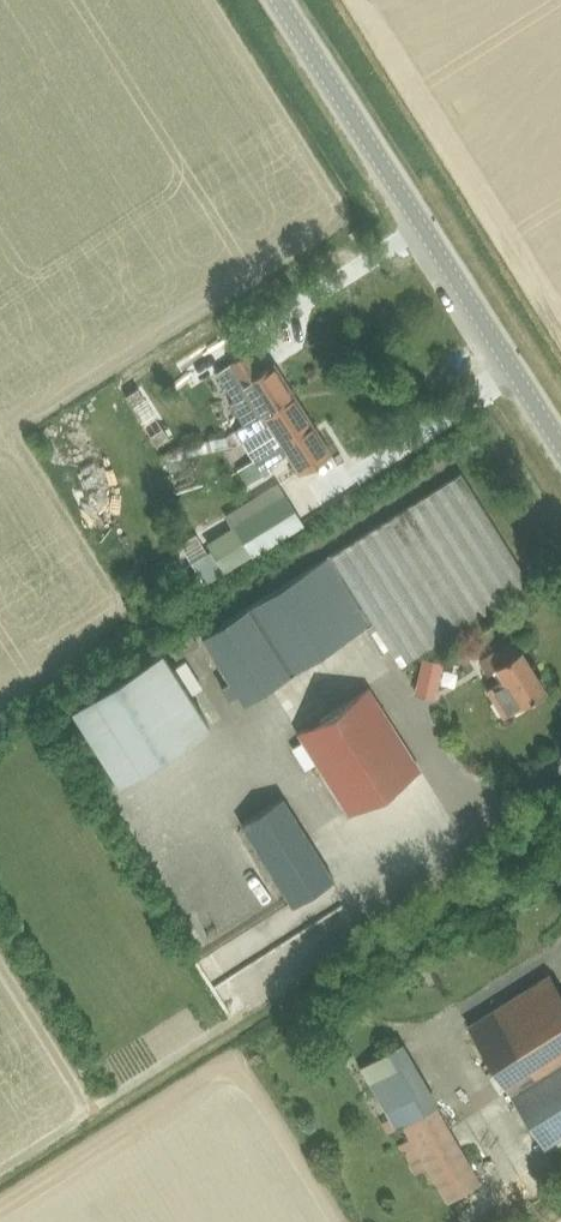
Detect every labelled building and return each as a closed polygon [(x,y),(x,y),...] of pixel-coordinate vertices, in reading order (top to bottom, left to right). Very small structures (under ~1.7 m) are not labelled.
[(273,363),(259,372),(246,352),(215,372),(233,401),(229,403),(243,424),(292,393),(273,363)] [(253,459),(311,423),(292,393),(243,424),(234,429),(241,440),(253,459)] [(260,470),(287,453),(299,472),(330,452),(311,423),(253,459),(260,470)] [(237,692),(243,702),(363,627),(379,653),(388,647),(399,665),(530,582),(460,471),(201,635),(229,679),(220,685),(228,697),(237,692)] [(284,493),(232,525),(251,557),(303,525),(284,493)] [(503,715),(520,705),(545,690),(522,650),(521,650),(514,638),(485,655),(493,669),(496,667),(503,680),(488,689),(503,715)] [(185,660),(173,668),(161,650),(71,707),(119,782),(208,725),(189,694),(201,687),(185,660)] [(432,695),(440,662),(424,657),(415,690),(432,695)] [(348,813),(419,768),(368,688),(298,732),(348,813)] [(293,906),(335,879),(283,796),(241,822),(293,906)] [(551,974),(469,1023),(512,1095),(560,1065),(560,992),(551,974)] [(396,1046),(359,1069),(395,1131),(402,1127),(449,1202),(480,1182),(434,1107),(396,1046)] [(512,1095),(511,1095),(542,1147),(560,1135),(560,1065),(512,1095)]
